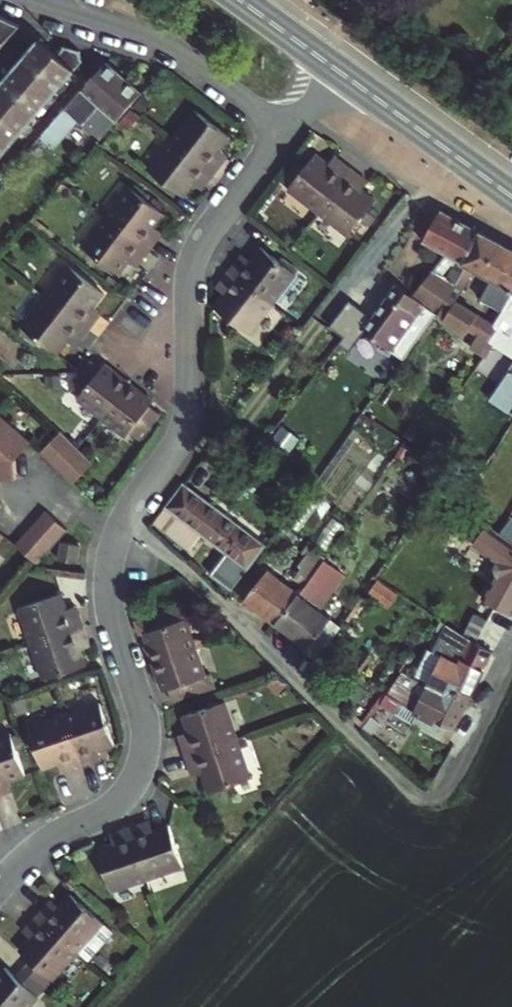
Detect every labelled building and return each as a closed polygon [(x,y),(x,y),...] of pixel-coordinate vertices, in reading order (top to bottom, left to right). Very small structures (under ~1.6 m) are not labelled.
[(17,28),(0,21),(0,48),(17,28)] [(35,84),(55,60),(36,46),(17,68),(35,84)] [(35,84),(52,98),(80,65),(78,57),(62,52),(55,60),(35,84)] [(107,67),(67,111),(64,115),(70,120),(87,102),(109,120),(94,140),(99,145),(133,107),(142,96),(107,67)] [(13,110),(35,84),(17,68),(0,87),(0,99),(13,110)] [(13,110),(30,124),(52,98),(35,84),(13,110)] [(0,99),(0,125),(13,110),(0,99)] [(224,162),(215,156),(230,136),(194,109),(172,138),(216,173),(224,162)] [(9,149),(30,124),(13,110),(0,125),(0,141),(9,149)] [(216,173),(172,138),(149,168),(185,195),(198,177),(207,184),(216,173)] [(9,149),(0,141),(0,159),(9,149)] [(291,185),(321,209),(355,164),(343,154),(336,164),(318,150),(291,185)] [(377,195),(358,180),(365,171),(355,164),(321,209),(349,231),(377,195)] [(159,237),(151,231),(165,212),(129,185),(106,215),(151,248),(159,237)] [(420,245),(443,258),(453,263),(442,282),(449,286),(461,267),(458,265),(476,235),(438,214),(420,245)] [(151,248),(106,215),(84,245),(119,272),(134,252),(143,259),(151,248)] [(396,291),(439,322),(473,341),(475,339),(490,348),(500,332),(495,329),(453,305),(460,293),(454,289),(465,269),(490,283),(480,301),(497,312),(511,286),(511,254),(476,235),(458,265),(461,267),(449,286),(442,282),(431,274),(412,298),(398,288),(396,291)] [(237,256),(228,268),(272,301),(295,271),(260,244),(245,263),(237,256)] [(68,266),(46,295),(91,329),(99,318),(89,311),(103,293),(68,266)] [(272,301),(228,268),(221,277),(229,285),(213,305),(248,332),(272,301)] [(497,312),(503,315),(495,329),(500,332),(511,339),(511,286),(497,312)] [(393,357),(407,367),(415,355),(402,346),(419,323),(432,332),(439,322),(396,291),(364,335),(382,348),(378,353),(390,361),(393,357)] [(91,329),(46,295),(23,324),(58,351),(72,334),(82,341),(91,329)] [(334,327),(358,342),(376,314),(353,299),(334,327)] [(341,343),(322,368),(334,376),(352,351),(341,343)] [(76,399),(101,418),(130,382),(105,363),(101,368),(90,359),(70,386),(80,394),(76,399)] [(150,404),(153,400),(130,382),(101,418),(125,436),(129,432),(140,440),(161,412),(150,404)] [(13,482),(11,460),(15,458),(25,446),(0,424),(0,483),(13,482)] [(75,452),(58,435),(37,457),(69,486),(89,465),(75,452)] [(154,526),(184,548),(212,512),(181,489),(154,526)] [(212,512),(184,548),(189,552),(199,537),(224,556),(209,576),(231,592),(264,550),(212,512)] [(37,571),(67,537),(45,518),(15,551),(37,571)] [(511,600),(511,548),(499,539),(492,534),(480,553),(504,572),(495,590),(511,600)] [(75,573),(78,555),(59,552),(56,570),(75,573)] [(275,626),(320,570),(314,565),(293,593),(267,574),(245,604),(275,626)] [(337,625),(316,610),(341,577),(324,565),(320,570),(275,626),(315,656),(337,625)] [(466,574),(472,578),(476,571),(470,567),(466,574)] [(466,574),(462,579),(469,584),(472,578),(466,574)] [(495,590),(469,638),(488,649),(511,607),(511,600),(495,590)] [(17,614),(29,648),(80,630),(76,616),(64,620),(57,600),(17,614)] [(142,634),(136,636),(145,664),(189,649),(179,621),(184,619),(180,607),(169,610),(138,621),(142,634)] [(462,706),(489,654),(437,629),(434,636),(438,638),(429,657),(436,661),(423,686),(462,706)] [(80,630),(29,648),(41,683),(81,669),(73,647),(85,643),(80,630)] [(200,679),(189,649),(145,664),(154,694),(162,692),(167,706),(198,695),(194,681),(200,679)] [(423,686),(400,675),(385,706),(379,717),(403,729),(441,747),(462,706),(423,686)] [(179,748),(183,760),(236,742),(223,706),(182,721),(190,744),(179,748)] [(94,767),(90,757),(113,749),(100,708),(64,720),(82,771),(94,767)] [(82,771),(64,720),(28,732),(42,773),(64,765),(68,776),(82,771)] [(0,740),(0,788),(23,780),(9,738),(0,740)] [(250,782),(236,742),(183,760),(189,775),(200,771),(209,797),(250,782)] [(166,827),(143,836),(140,828),(128,832),(145,882),(181,869),(166,827)] [(109,894),(145,882),(128,832),(115,836),(117,845),(95,852),(109,894)] [(43,907),(34,917),(75,953),(100,924),(67,896),(51,914),(43,907)] [(17,953),(28,962),(50,981),(75,953),(34,917),(25,928),(32,935),(17,953)] [(28,962),(20,971),(42,991),(50,981),(28,962)] [(33,1000),(11,981),(0,971),(0,972),(0,1006),(28,1006),(33,1000)] [(20,971),(11,981),(33,1000),(42,991),(20,971)]
